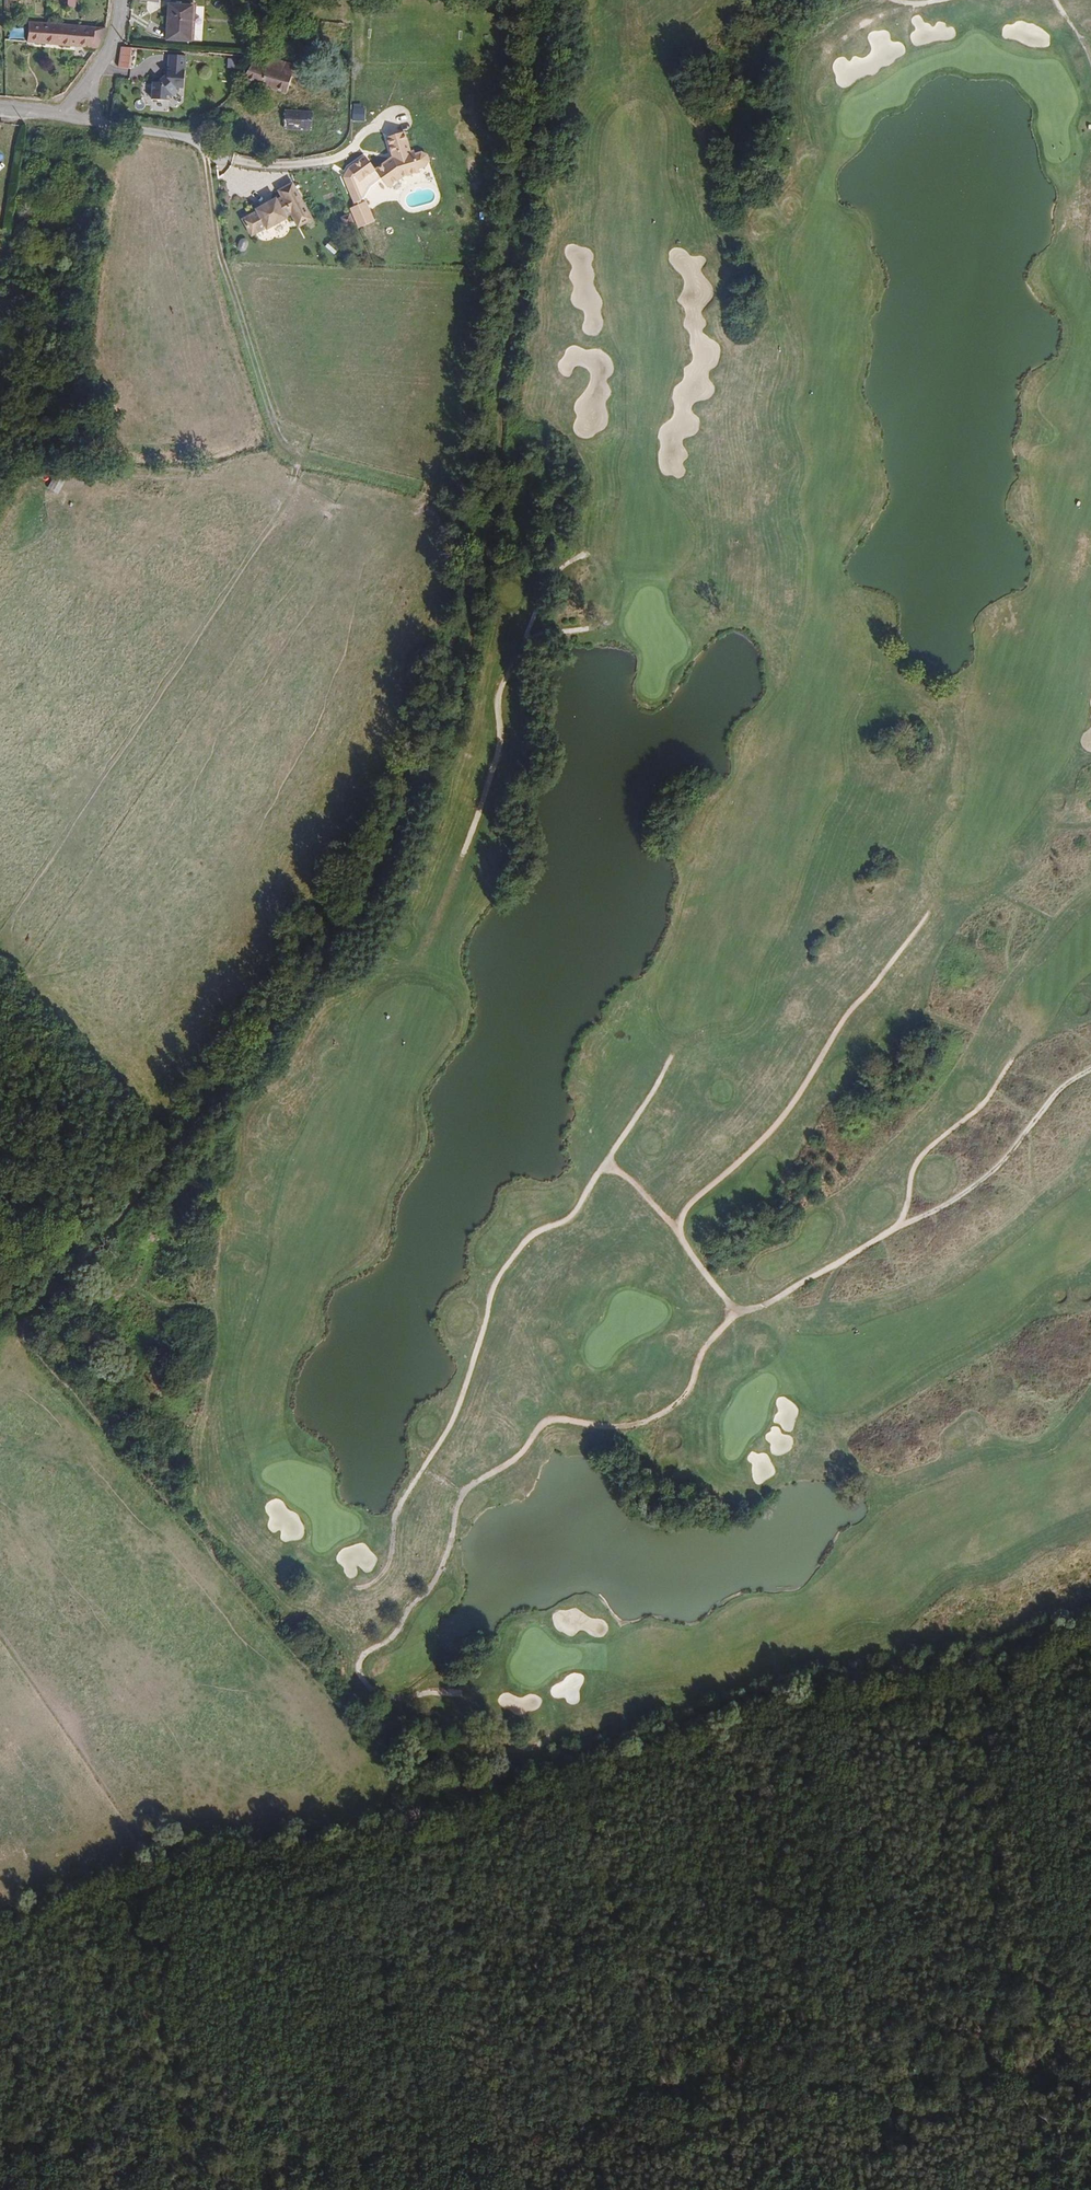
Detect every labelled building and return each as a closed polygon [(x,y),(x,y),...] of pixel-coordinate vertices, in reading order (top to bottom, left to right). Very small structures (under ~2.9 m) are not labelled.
[(194,6),(169,6),(169,41),(194,42),(194,6)] [(97,48),(105,27),(28,25),(27,44),(97,48)] [(123,46),(122,69),(136,69),(136,47),(123,46)] [(256,51),(246,82),(288,95),(293,77),(285,74),(289,61),(256,51)] [(185,57),(168,57),(167,76),(161,85),(154,85),(154,101),(171,102),(171,97),(174,98),(180,93),(180,88),(184,88),(185,57)] [(313,113),(285,112),(285,131),(312,131),(313,113)] [(366,115),(354,115),(354,128),(365,128),(366,115)] [(390,185),(404,175),(421,170),(420,165),(426,164),(429,159),(427,154),(422,151),(416,153),(415,149),(412,151),(406,131),(388,136),(393,156),(378,167),(390,185)] [(290,212),(293,217),(299,214),(303,222),(312,217),(292,180),(278,188),(281,195),(277,197),(276,196),(268,200),(269,203),(262,206),(261,204),(255,207),(257,209),(242,217),(251,234),(267,225),(268,227),(286,216),(285,215),(290,212)] [(350,208),(355,220),(359,227),(376,221),(368,201),(350,208)] [(299,214),(293,217),(300,230),(303,222),(299,214)] [(50,487),(59,492),(64,482),(54,478),(50,487)] [(453,1764),(450,1773),(462,1777),(465,1769),(453,1764)]
